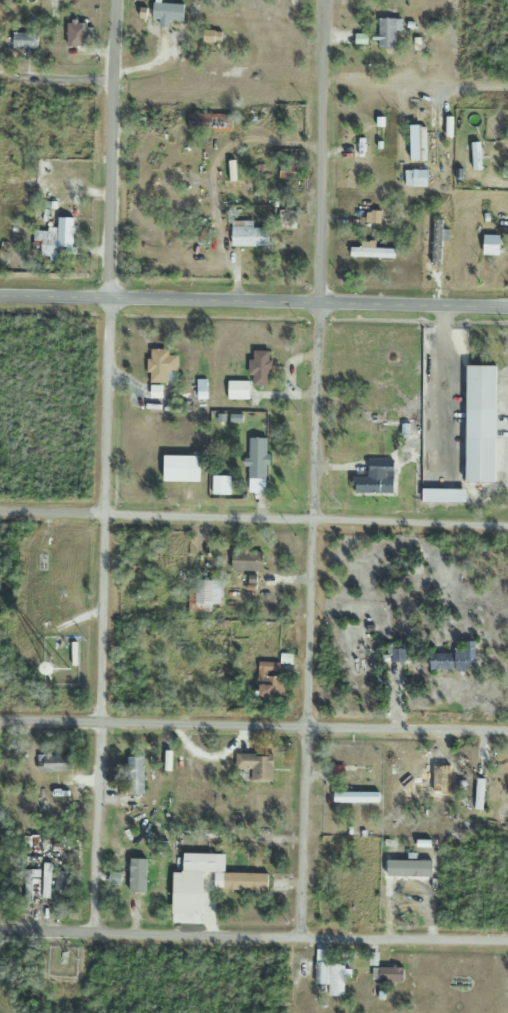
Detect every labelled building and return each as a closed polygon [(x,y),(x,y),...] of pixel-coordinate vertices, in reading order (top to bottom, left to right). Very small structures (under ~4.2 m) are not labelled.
[(148,20),(183,20),(183,4),(148,4),(148,20)] [(397,18),(375,18),(375,47),(397,47),(397,18)] [(85,23),(73,23),(73,46),(85,46),(85,23)] [(37,33),(10,33),(10,50),(37,50),(37,33)] [(185,114),(185,131),(230,131),(230,114),(185,114)] [(385,150),(384,117),(371,117),(372,150),(385,150)] [(39,241),(38,259),(55,259),(55,242),(71,243),(71,219),(55,218),(54,230),(32,229),(32,241),(39,241)] [(440,221),(429,221),(429,266),(440,266),(440,221)] [(267,226),(228,226),(228,246),(267,246),(267,226)] [(498,236),(479,236),(479,255),(498,255),(498,236)] [(394,248),(347,248),(347,258),(394,258),(394,248)] [(165,382),(165,372),(175,372),(175,355),(166,355),(166,349),(146,349),(146,382),(165,382)] [(267,385),(267,350),(248,350),(248,385),(267,385)] [(464,485),(465,373),(496,373),(495,486),(464,485)] [(246,381),(225,381),(225,399),(246,399),(246,381)] [(264,438),(246,438),(246,492),(264,492),(264,438)] [(392,493),(392,459),(366,459),(366,476),(349,476),(349,493),(392,493)] [(163,486),(163,461),(198,461),(198,486),(163,486)] [(260,571),(260,551),(228,551),(228,571),(260,571)] [(191,580),(191,610),(219,610),(219,580),(191,580)] [(474,668),(473,641),(426,642),(427,669),(474,668)] [(279,673),(279,662),(253,662),(253,699),(282,699),(282,673),(279,673)] [(248,782),(270,783),(270,754),(233,754),(233,769),(248,769),(248,782)] [(73,770),(73,755),(37,755),(37,770),(73,770)] [(141,756),(124,756),(124,795),(141,795),(141,756)] [(436,763),(436,800),(450,800),(450,763),(436,763)] [(484,778),(473,778),(473,810),(484,810),(484,778)] [(168,914),(197,915),(198,873),(218,873),(217,890),(266,890),(267,873),(222,872),(222,854),(180,853),(179,872),(169,872),(168,914)] [(421,886),(438,886),(438,861),(421,861),(421,886)] [(343,996),(342,963),(310,963),(310,984),(325,984),(325,996),(343,996)] [(403,967),(370,966),(370,981),(402,982),(403,967)]
